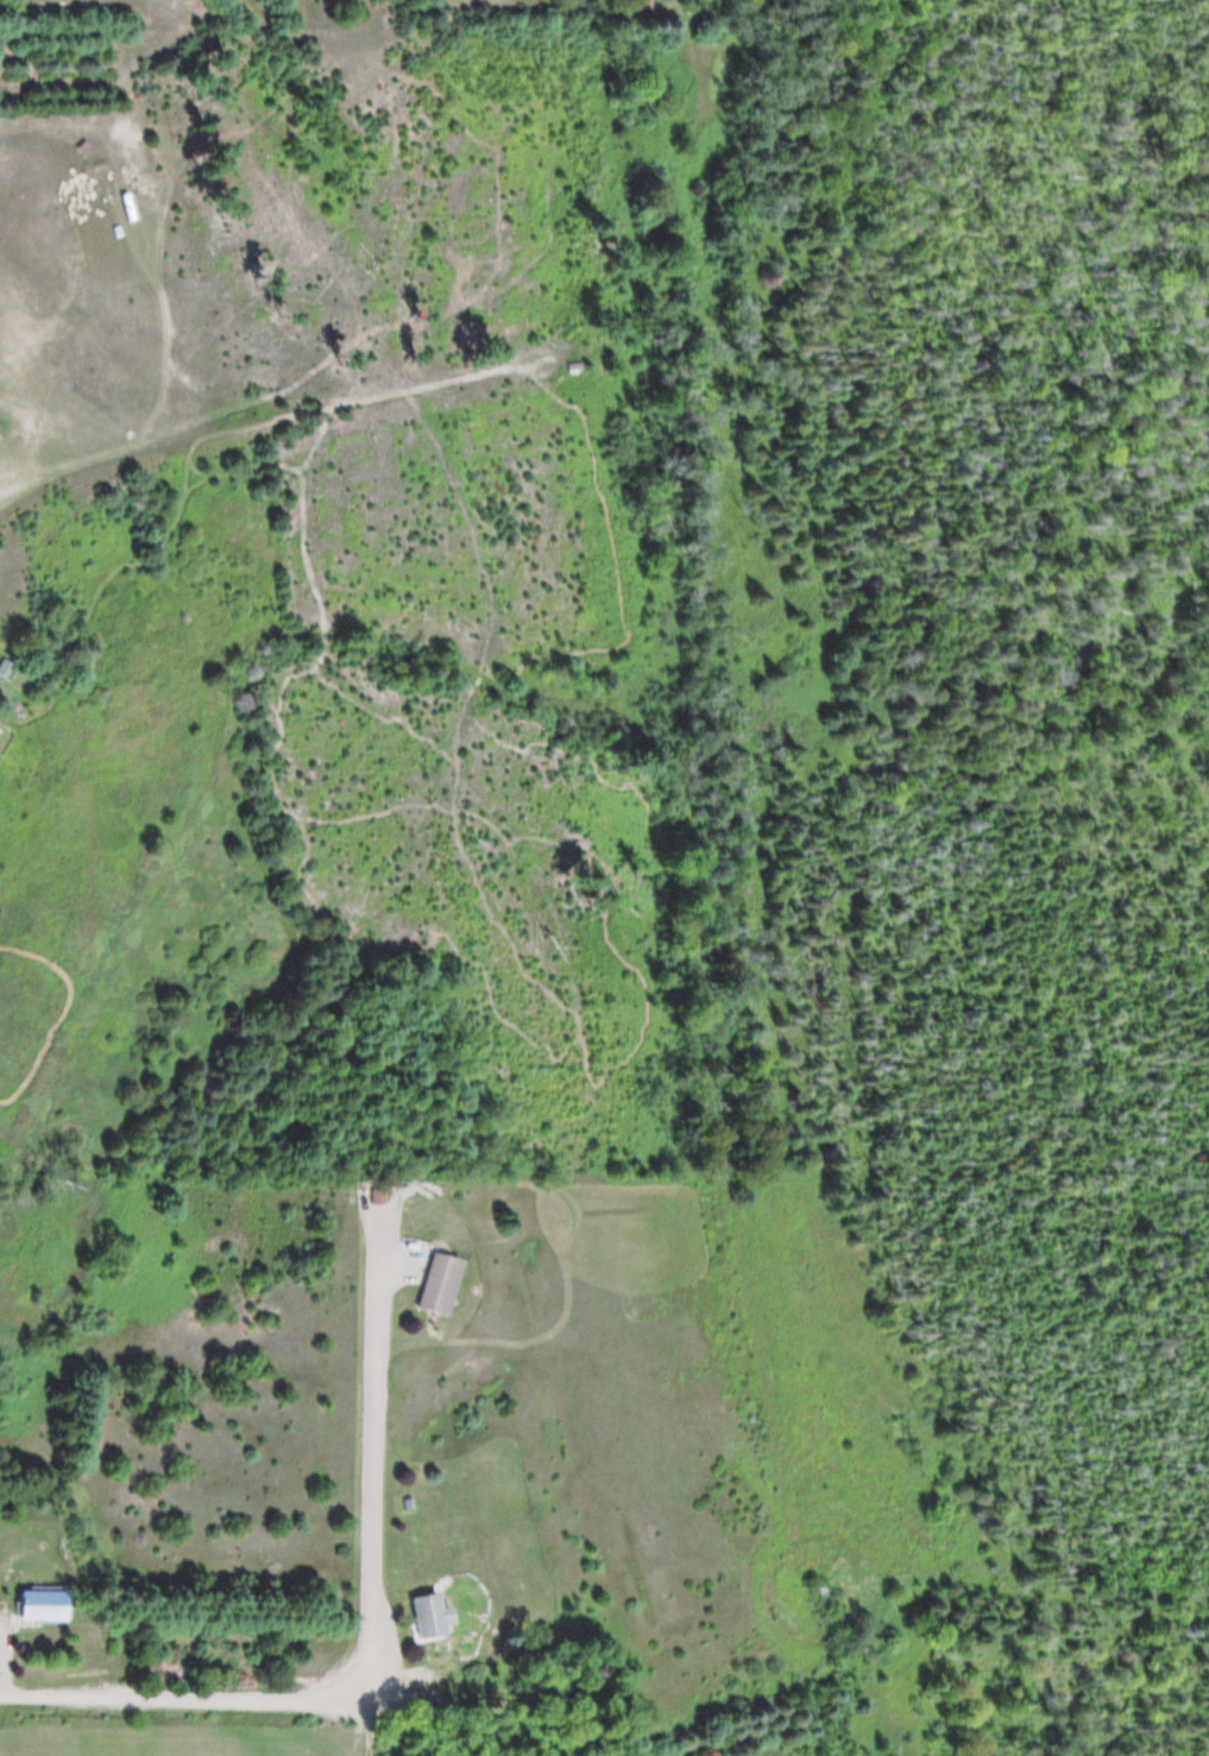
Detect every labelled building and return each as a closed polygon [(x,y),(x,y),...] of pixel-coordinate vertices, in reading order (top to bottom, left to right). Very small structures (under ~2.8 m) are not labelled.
[(434,1252),(419,1308),(454,1317),(469,1261),(434,1252)] [(71,1590),(22,1590),(22,1620),(71,1620),(71,1590)] [(412,1597),(418,1639),(451,1634),(449,1623),(459,1621),(456,1606),(446,1607),(444,1592),(412,1597)]
